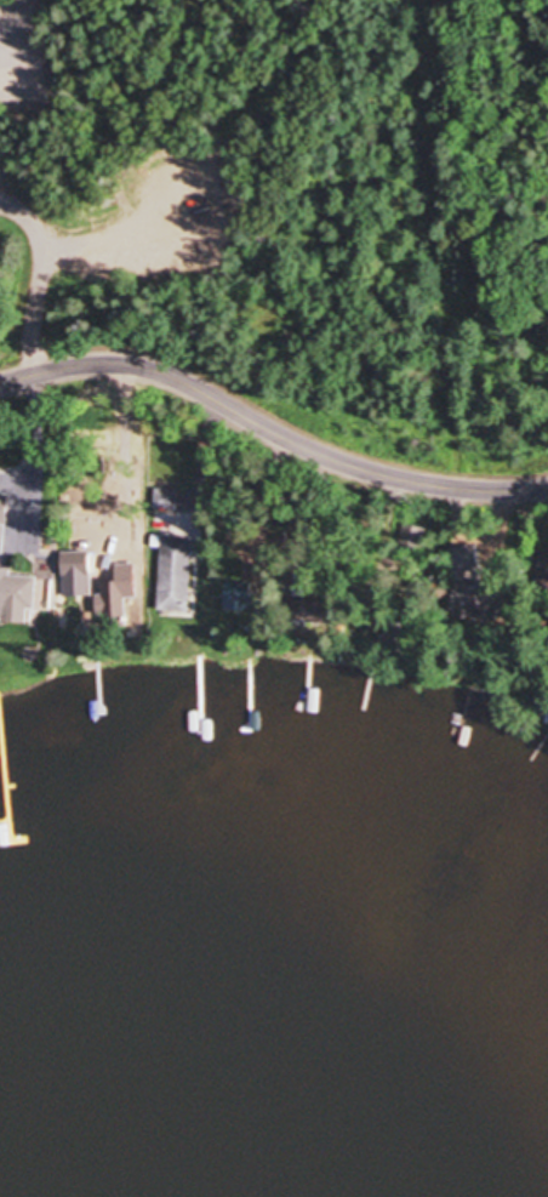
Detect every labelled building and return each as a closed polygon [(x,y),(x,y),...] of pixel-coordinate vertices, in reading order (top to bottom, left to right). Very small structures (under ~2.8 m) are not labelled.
[(198,515),(179,515),(180,491),(157,490),(156,511),(157,511),(156,535),(154,535),(154,549),(163,549),(161,608),(195,609),(198,515)] [(91,562),(91,527),(70,527),(70,562),(91,562)] [(39,611),(40,577),(0,577),(0,611),(39,611)] [(502,588),(456,590),(458,618),(503,616),(502,588)]
